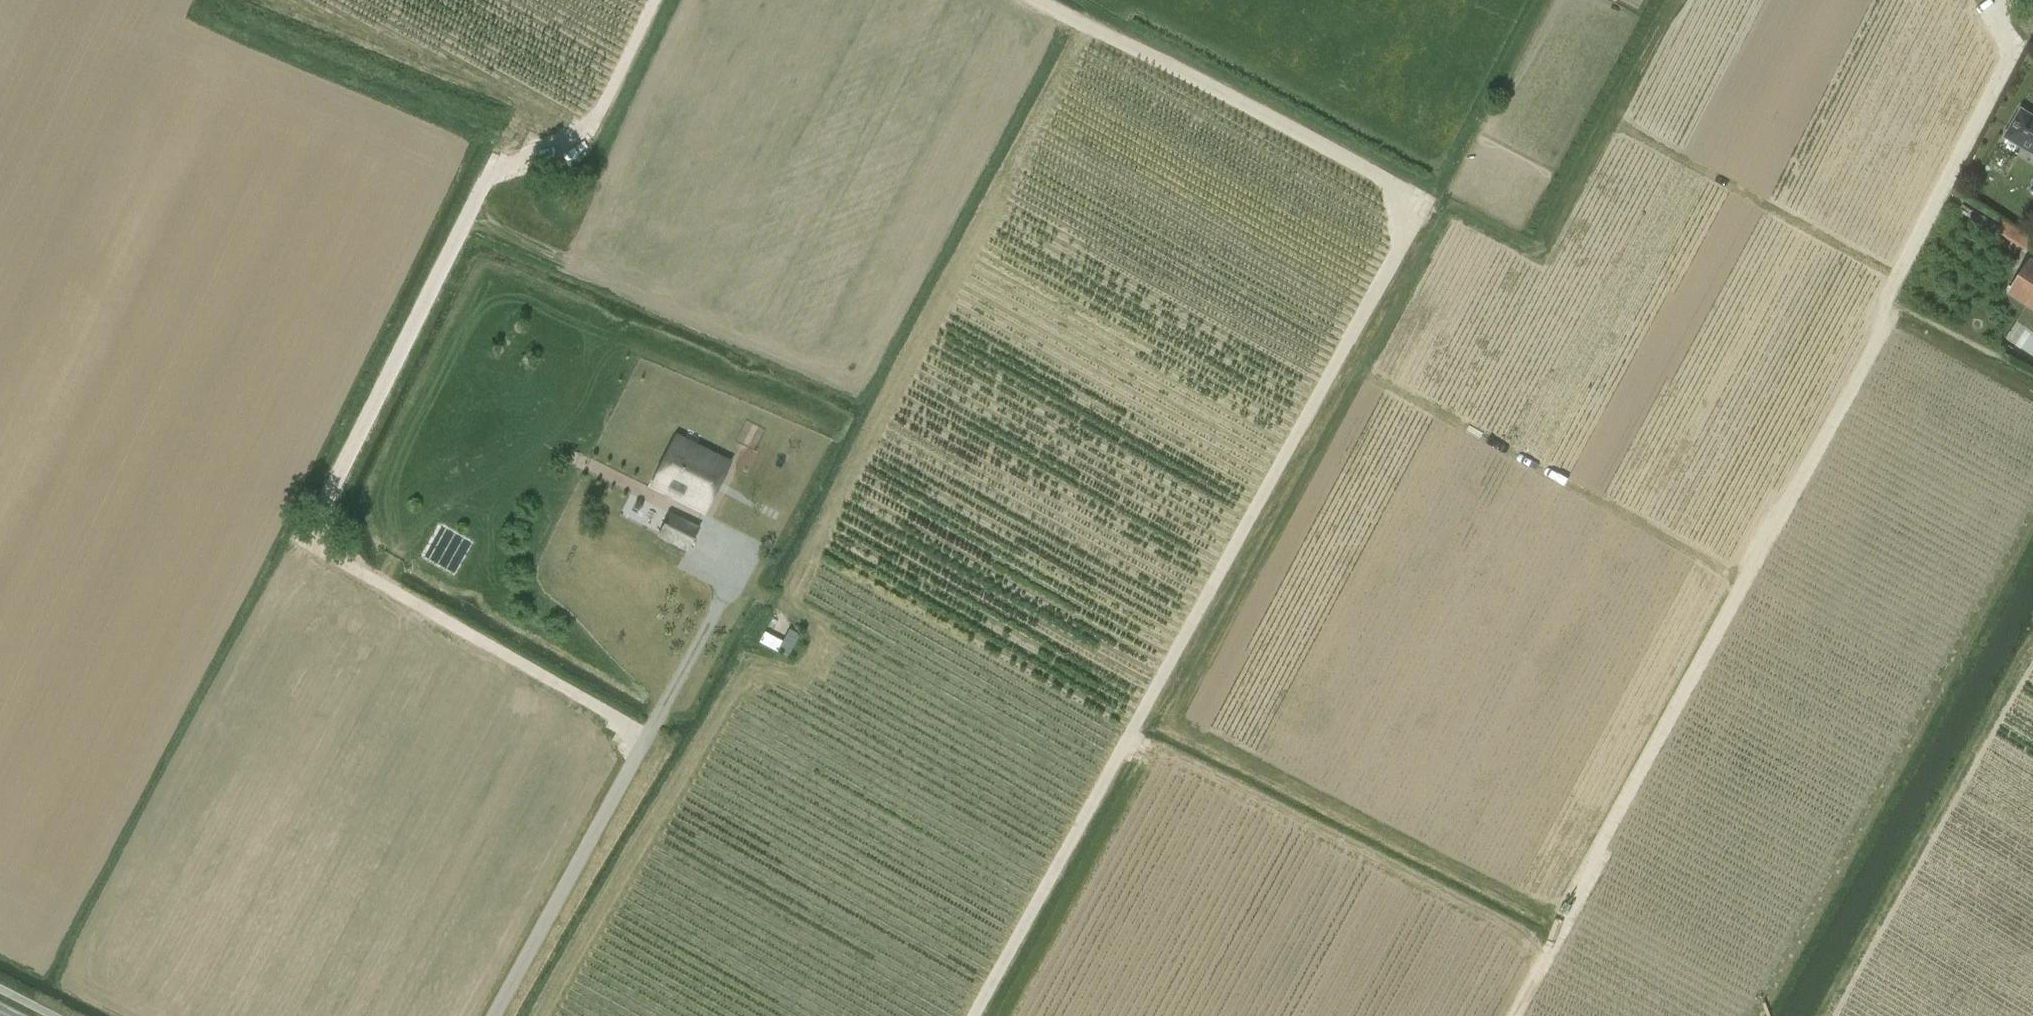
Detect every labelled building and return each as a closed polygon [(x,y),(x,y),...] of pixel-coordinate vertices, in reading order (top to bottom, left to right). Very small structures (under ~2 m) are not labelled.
[(2032,155),(2032,117),(2020,110),(2003,138),(2032,155)] [(2003,220),(1996,231),(2026,251),(2032,240),(2032,239),(2003,220)] [(2031,260),(2009,293),(2032,309),(2032,261),(2031,260)] [(675,437),(651,486),(704,512),(728,463),(675,437)] [(669,514),(657,537),(687,552),(700,527),(670,512),(669,514)] [(764,631),(760,644),(791,653),(798,630),(786,627),(783,636),(764,631)]
